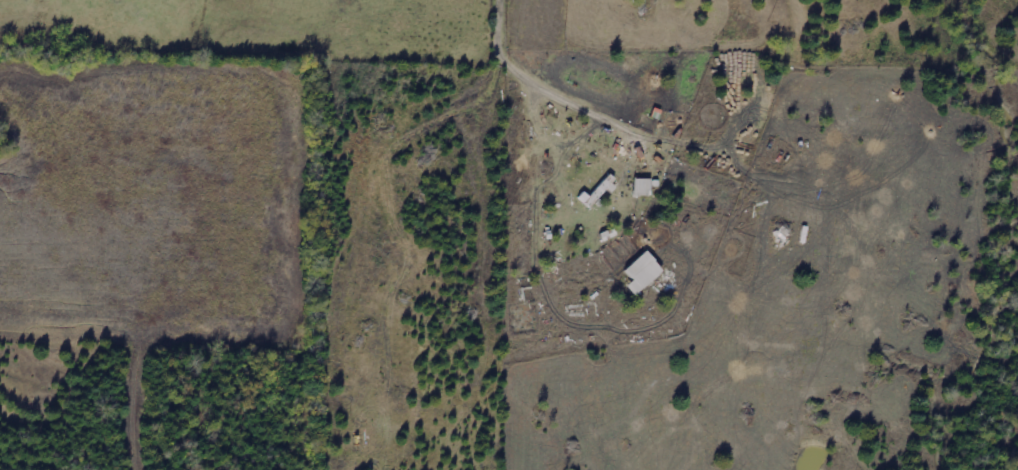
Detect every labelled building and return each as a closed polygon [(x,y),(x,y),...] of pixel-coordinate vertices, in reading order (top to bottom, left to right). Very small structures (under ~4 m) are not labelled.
[(589,197),(584,192),(578,198),(591,210),(615,183),(608,177),(589,197)] [(634,197),(651,196),(651,179),(634,180),(634,197)] [(664,273),(648,252),(625,270),(633,281),(626,287),(633,296),(664,273)]
